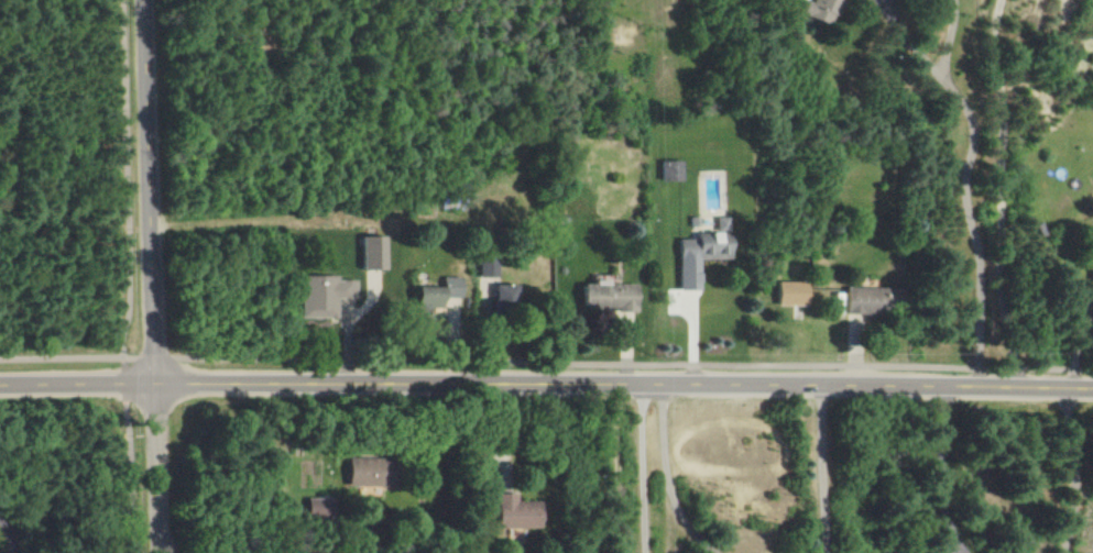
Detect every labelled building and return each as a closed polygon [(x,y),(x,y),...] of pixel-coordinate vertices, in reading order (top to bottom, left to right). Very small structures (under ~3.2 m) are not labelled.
[(809,3),(803,0),(799,0),(794,13),(826,26),(836,0),(810,0),(809,3)] [(679,161),(656,161),(656,182),(679,182),(679,161)] [(673,290),(694,290),(693,260),(727,259),(726,218),(712,219),(713,233),(689,233),(689,239),(672,240),(673,290)] [(379,269),(379,236),(356,237),(356,270),(379,269)] [(493,277),(492,256),(474,256),(475,278),(493,277)] [(437,287),(409,287),(409,313),(428,313),(428,308),(438,308),(438,297),(459,298),(459,277),(437,277),(437,287)] [(297,318),(332,318),(332,299),(352,299),(352,278),(298,278),(297,318)] [(773,305),(802,306),(802,282),(774,282),(773,305)] [(509,284),(486,285),(487,307),(510,306),(509,284)] [(629,284),(574,284),(574,309),(629,309),(629,284)] [(882,288),(842,287),(841,314),(882,315),(882,288)] [(342,487),(380,487),(381,459),(342,458),(342,487)] [(513,493),(491,494),(492,529),(535,528),(534,502),(513,502),(513,493)] [(323,499),(303,498),(301,518),(322,519),(323,499)]
